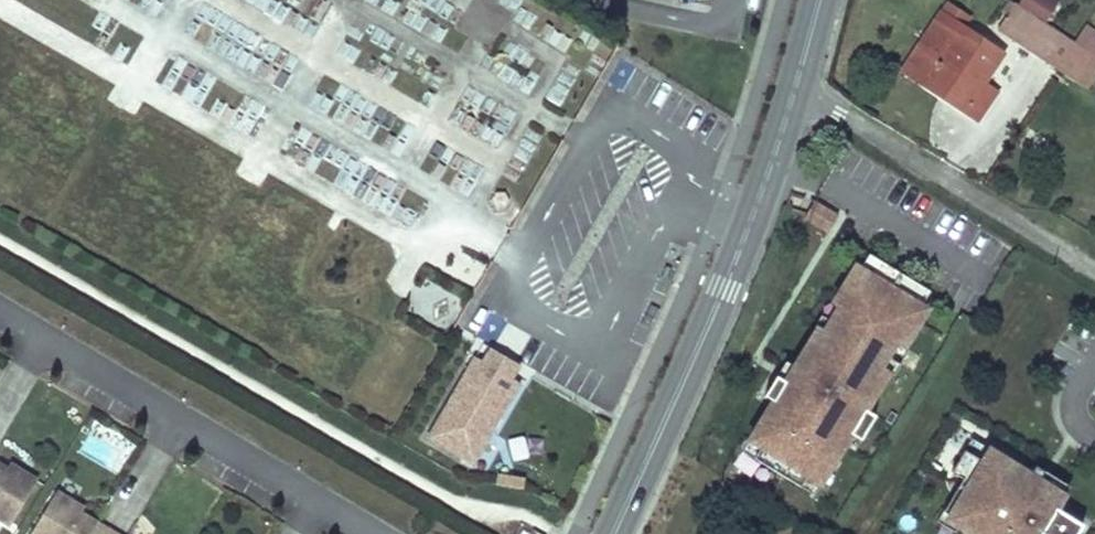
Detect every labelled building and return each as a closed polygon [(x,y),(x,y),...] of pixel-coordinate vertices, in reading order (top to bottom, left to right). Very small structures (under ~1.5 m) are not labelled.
[(1018,0),(1012,0),(1007,7),(1013,11),(1002,28),(1086,82),(1094,68),(1094,50),(1018,0)] [(951,3),(945,12),(963,24),(969,15),(951,3)] [(948,95),(982,118),(999,92),(985,82),(1005,52),(963,24),(945,12),(913,61),(954,87),(948,95)] [(913,61),(907,69),(948,95),(954,87),(913,61)] [(824,236),(839,212),(815,198),(800,221),(824,236)] [(907,325),(930,288),(870,251),(847,289),(842,286),(827,311),(832,315),(819,338),(812,334),(797,360),(788,374),(780,369),(767,392),(776,397),(751,437),(761,444),(754,456),(800,483),(807,472),(821,480),(845,440),(855,446),(869,422),(860,416),(883,377),(875,373),(890,349),(898,354),(913,329),(907,325)] [(819,338),(832,315),(827,311),(824,310),(810,333),(812,334),(819,338)] [(467,468),(522,375),(478,349),(424,443),(467,468)] [(898,354),(890,349),(875,373),(883,377),(889,380),(903,358),(898,354)] [(780,369),(788,374),(797,360),(788,355),(780,369)] [(97,419),(78,451),(120,474),(138,442),(97,419)] [(511,460),(529,456),(524,434),(506,438),(511,460)] [(761,444),(751,437),(743,450),(754,456),(761,444)] [(971,437),(964,449),(982,459),(989,447),(971,437)] [(943,510),(960,520),(958,525),(974,533),(1076,533),(1083,522),(1057,506),(1065,493),(1030,472),(989,447),(982,459),(964,449),(951,470),(963,477),(943,510)] [(1030,472),(1065,493),(1073,479),(1038,458),(1030,472)] [(21,528),(48,483),(31,472),(27,478),(17,472),(0,462),(0,515),(21,528)] [(17,472),(27,478),(31,472),(21,467),(17,472)] [(813,491),(821,480),(807,472),(800,483),(813,491)] [(508,484),(530,488),(532,477),(510,473),(508,484)] [(44,533),(121,533),(91,517),(81,510),(85,505),(67,495),(44,533)] [(81,510),(91,517),(95,511),(85,505),(81,510)] [(960,520),(943,510),(937,520),(954,530),(960,520)]
